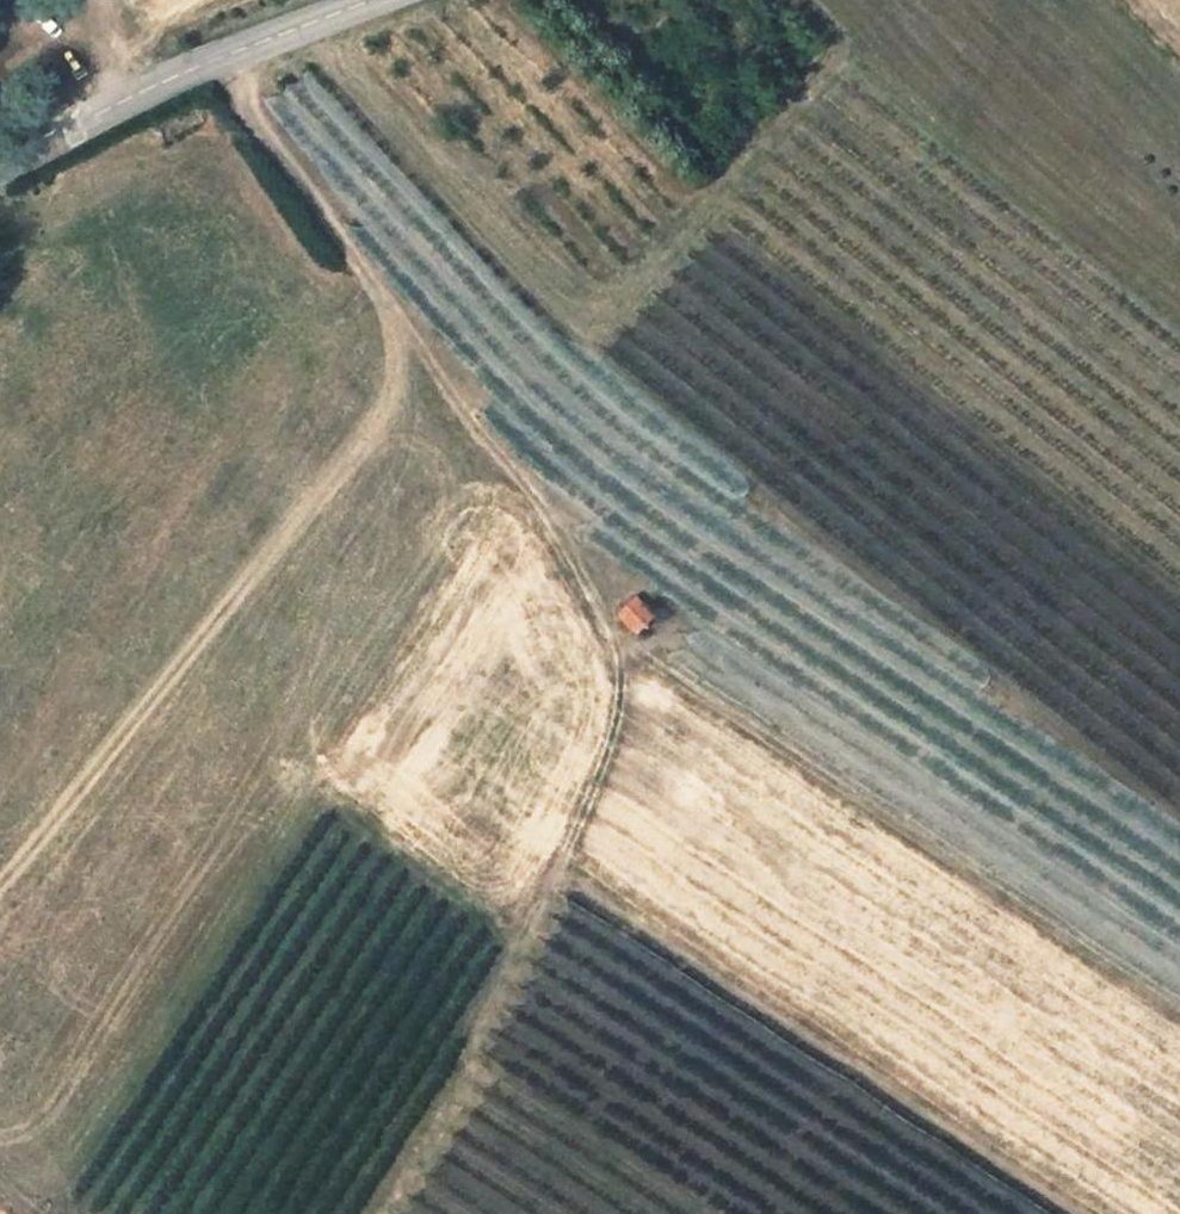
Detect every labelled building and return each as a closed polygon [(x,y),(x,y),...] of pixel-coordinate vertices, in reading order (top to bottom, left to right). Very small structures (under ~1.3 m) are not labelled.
[(636,646),(651,628),(635,613),(620,631),(636,646)]
